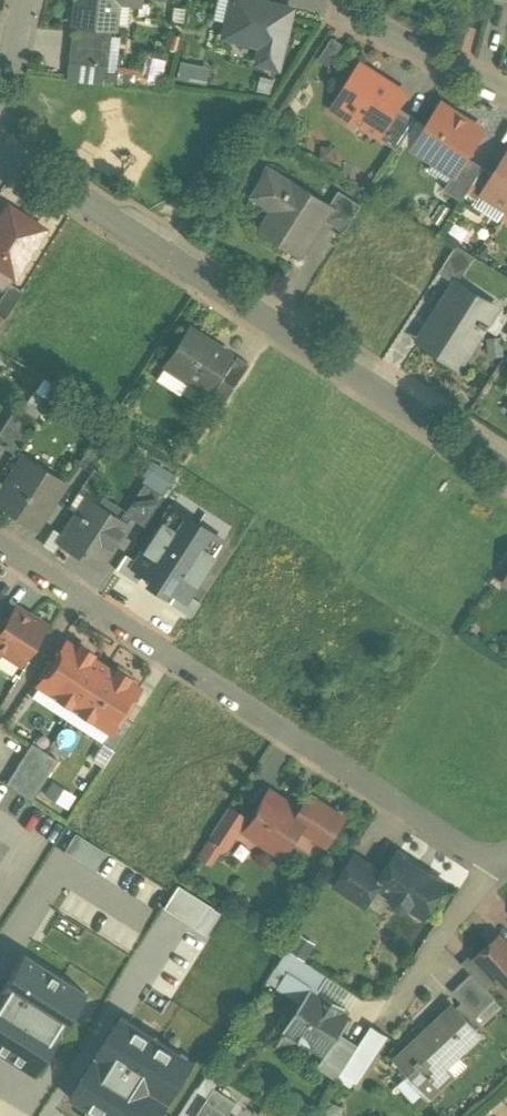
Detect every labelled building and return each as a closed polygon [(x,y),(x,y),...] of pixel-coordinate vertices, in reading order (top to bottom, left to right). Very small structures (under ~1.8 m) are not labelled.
[(68,30),(112,35),(115,7),(136,9),(137,0),(71,0),(68,30)] [(255,0),(230,0),(221,36),(258,45),(253,62),(275,67),(289,9),(255,0)] [(359,59),(323,111),(374,145),(409,92),(359,59)] [(176,61),(172,78),(203,83),(206,66),(176,61)] [(487,128),(436,99),(402,153),(454,183),(487,128)] [(497,219),(506,203),(506,145),(471,204),(497,219)] [(327,211),(266,173),(249,200),(269,212),(255,234),(297,260),(320,223),(327,211)] [(335,198),(327,211),(320,223),(340,235),(356,211),(335,198)] [(497,219),(506,225),(506,203),(497,219)] [(7,209),(0,220),(0,278),(7,283),(40,231),(7,209)] [(503,303),(455,276),(410,343),(457,376),(503,303)] [(1,322),(20,290),(7,283),(0,278),(0,321),(1,322)] [(229,355),(188,330),(162,373),(203,398),(229,355)] [(245,365),(229,355),(203,398),(219,407),(245,365)] [(496,422),(506,430),(506,405),(496,422)] [(0,438),(0,442),(12,450),(32,420),(18,410),(0,438)] [(18,460),(0,488),(0,511),(32,532),(60,487),(18,460)] [(157,497),(144,488),(125,516),(138,524),(157,497)] [(125,528),(82,500),(54,543),(97,571),(125,528)] [(175,594),(185,601),(188,596),(223,543),(172,510),(137,563),(134,567),(142,573),(152,579),(148,585),(163,595),(167,589),(175,594)] [(142,573),(134,567),(137,563),(125,555),(116,569),(136,582),(142,573)] [(185,601),(175,594),(169,604),(190,617),(199,603),(188,596),(185,601)] [(17,670),(43,629),(11,609),(5,618),(0,615),(0,659),(17,670)] [(38,689),(73,713),(103,668),(67,645),(38,689)] [(137,691),(103,668),(73,713),(108,735),(117,721),(137,691)] [(130,729),(117,721),(108,735),(98,750),(111,758),(130,729)] [(54,764),(31,748),(7,786),(30,801),(54,764)] [(293,813),(266,795),(247,825),(237,839),(280,868),(300,836),(323,851),(344,820),(305,795),(293,813)] [(247,825),(229,813),(197,861),(215,873),(237,839),(247,825)] [(60,851),(91,871),(103,852),(72,832),(60,851)] [(370,896),(381,880),(347,859),(328,890),(361,911),(370,896)] [(442,888),(393,859),(381,880),(370,896),(418,926),(442,888)] [(207,932),(218,908),(170,886),(159,910),(207,932)] [(173,958),(143,941),(104,1006),(134,1024),(173,958)] [(469,963),(506,1003),(506,959),(506,961),(489,945),(469,963)] [(296,1007),(280,1034),(323,1061),(356,1013),(312,988),(320,974),(284,952),(263,983),(296,1007)] [(84,992),(22,953),(0,990),(0,997),(57,1033),(84,992)] [(57,1033),(0,997),(0,1054),(32,1074),(57,1033)] [(154,1065),(183,1086),(228,1021),(199,1000),(154,1065)] [(451,1004),(388,1062),(425,1103),(460,1075),(452,1067),(483,1040),(451,1004)] [(183,1086),(154,1065),(133,1049),(106,1086),(148,1115),(160,1115),(183,1086)]
